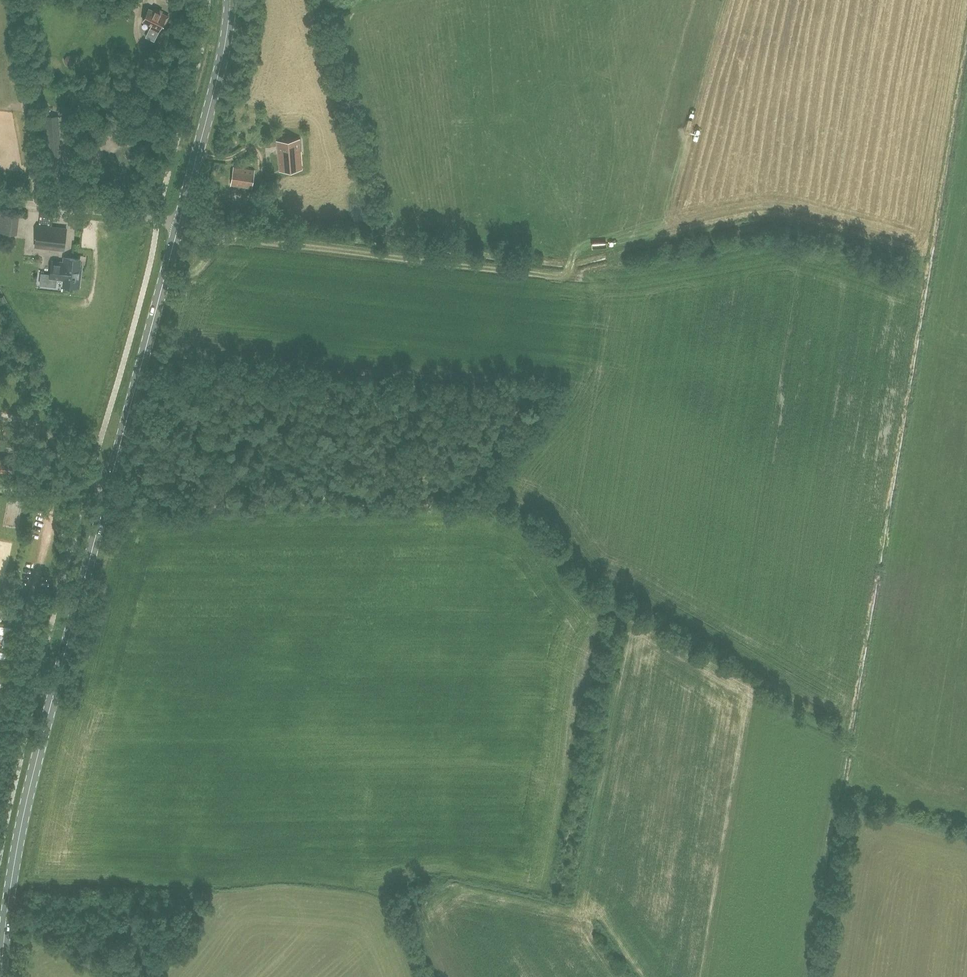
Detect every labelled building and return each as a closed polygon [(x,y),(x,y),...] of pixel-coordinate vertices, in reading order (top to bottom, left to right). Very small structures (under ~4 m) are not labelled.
[(150,5),(143,20),(151,24),(149,28),(150,28),(146,36),(154,40),(163,22),(165,23),(168,16),(161,12),(162,11),(150,5)] [(62,170),(59,133),(58,115),(46,116),(48,134),(51,172),(62,170)] [(286,169),(302,149),(301,139),(278,140),(280,163),(286,169)] [(231,184),(252,188),(254,170),(233,167),(231,184)] [(261,206),(254,216),(259,219),(266,209),(264,208),(261,206)] [(14,233),(16,215),(1,213),(0,224),(0,231),(14,233)] [(66,228),(38,225),(35,246),(64,249),(66,228)] [(58,279),(65,280),(64,285),(79,286),(81,271),(79,271),(80,259),(64,257),(63,262),(52,261),(50,273),(41,272),(40,285),(57,286),(58,279)] [(13,459),(7,458),(8,455),(0,455),(0,470),(12,471),(13,459)]
